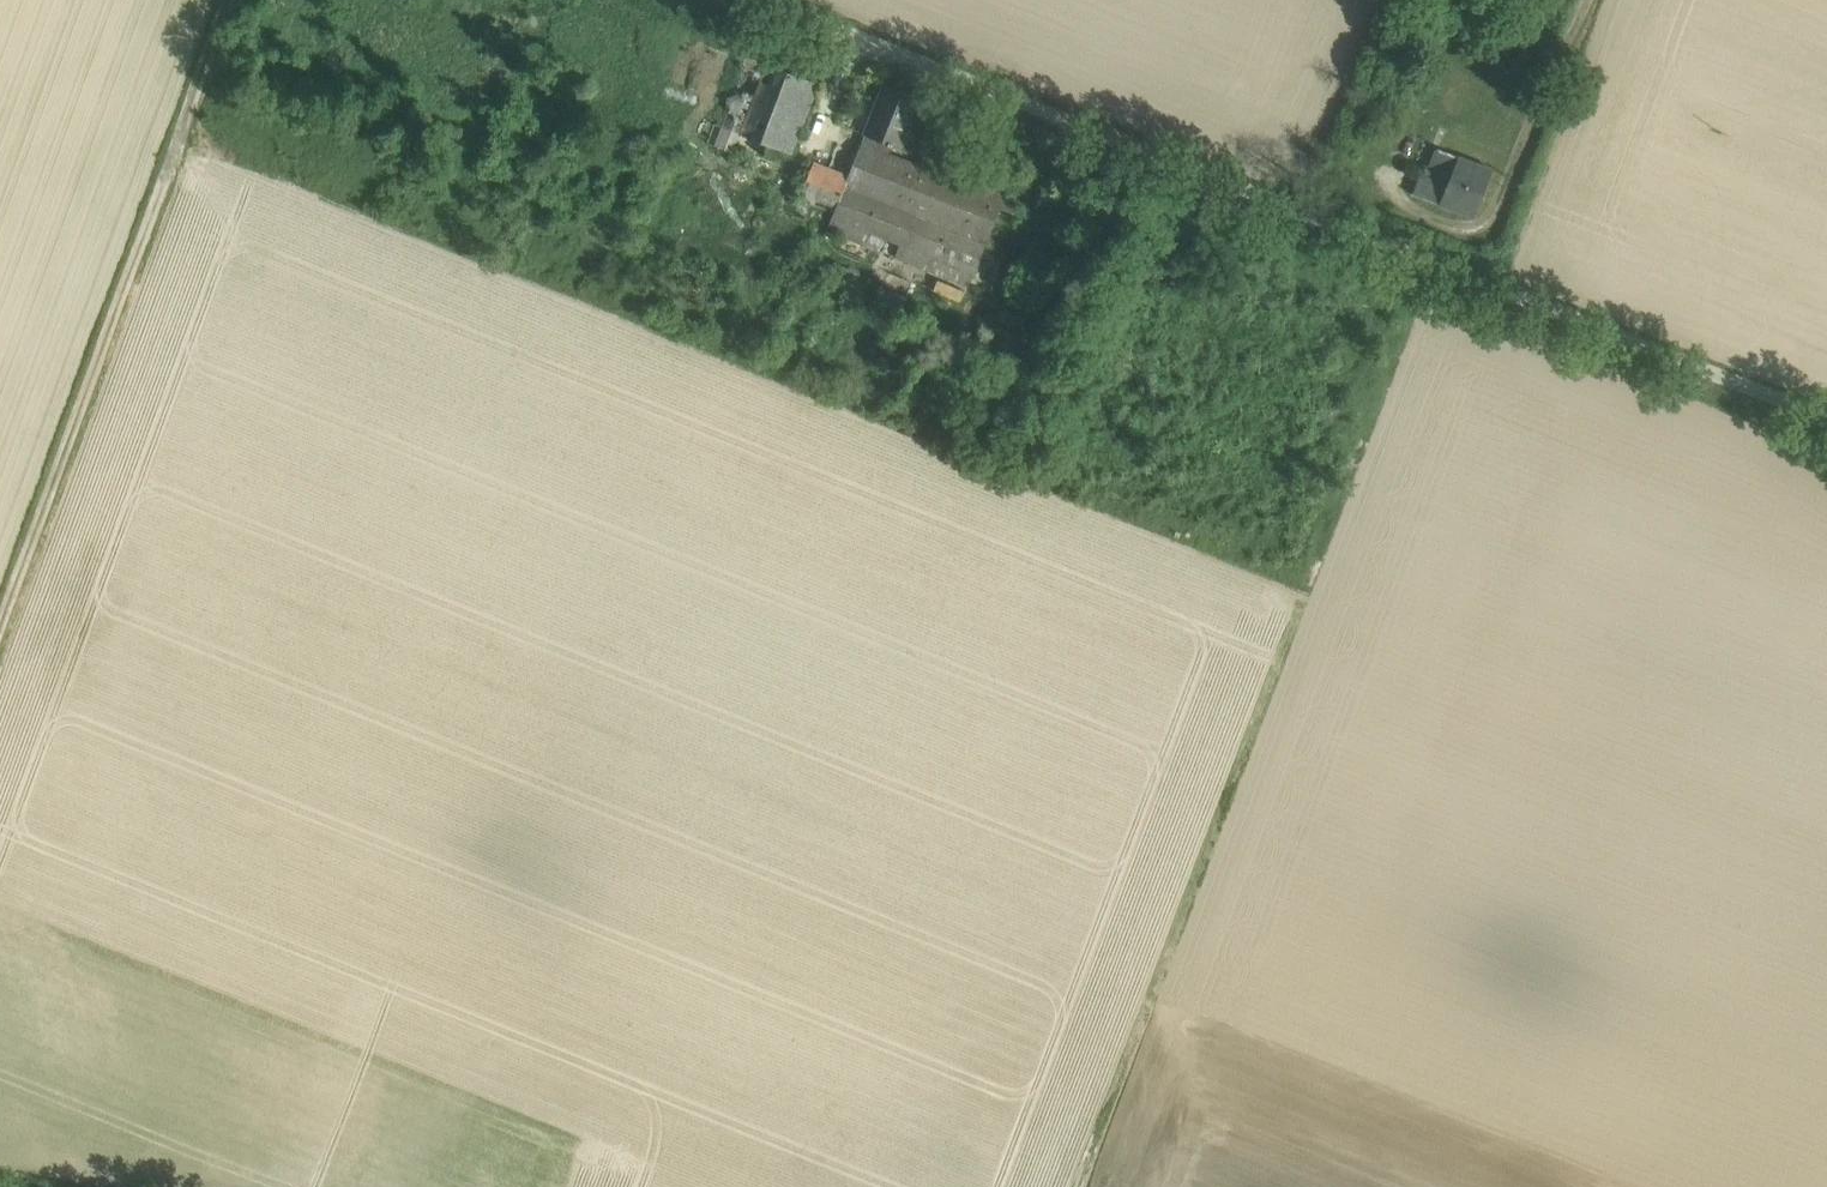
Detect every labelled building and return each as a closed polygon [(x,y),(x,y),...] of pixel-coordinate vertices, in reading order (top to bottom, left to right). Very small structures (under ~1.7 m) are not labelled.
[(768,64),(749,56),(722,126),(740,133),(791,153),(819,84),(768,64)] [(1012,196),(921,161),(920,164),(890,152),(894,143),(902,146),(921,98),(885,84),(849,174),(813,160),(799,198),(835,212),(829,229),(971,284),(1001,206),(1016,213),(1019,205),(1010,201),(1012,196)] [(733,152),(740,133),(722,126),(715,145),(733,152)] [(1459,156),(1430,146),(1411,194),(1439,204),(1459,156)] [(1492,169),(1459,156),(1439,204),(1473,217),(1492,169)]
